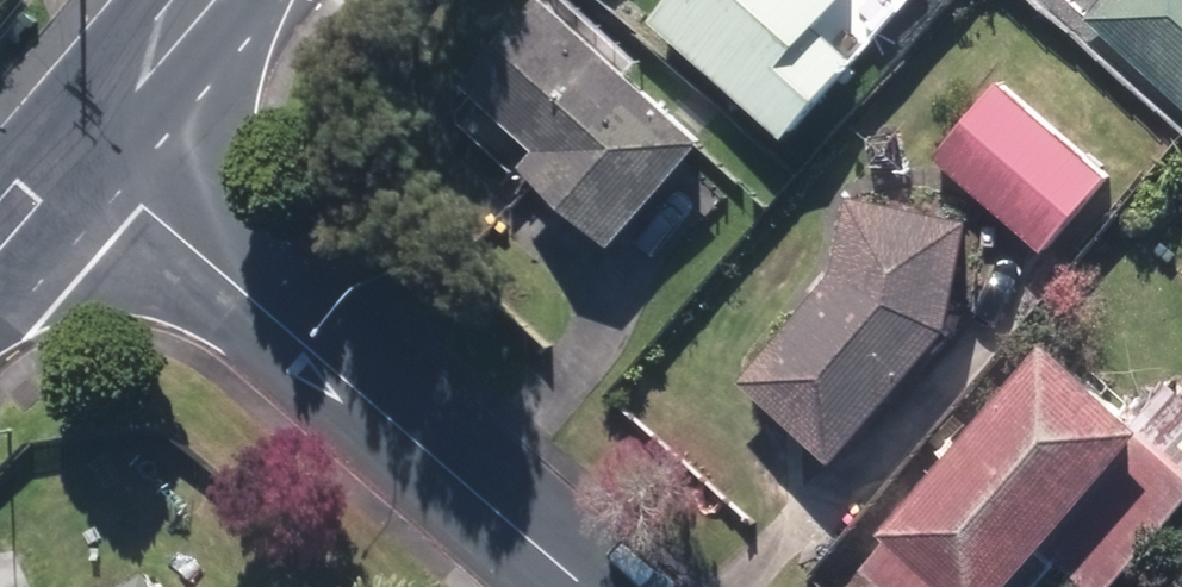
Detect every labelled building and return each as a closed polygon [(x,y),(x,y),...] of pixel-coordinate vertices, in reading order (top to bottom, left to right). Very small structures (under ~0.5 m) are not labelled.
[(787,141),(856,61),(820,30),(845,0),(677,0),(654,26),(787,141)] [(1181,107),(1181,0),(1102,0),(1085,19),(1181,107)] [(528,172),(613,249),(704,147),(544,1),(466,86),(543,156),(528,172)] [(938,161),(1045,253),(1112,176),(1003,83),(938,161)] [(833,269),(742,376),(831,453),(946,322),(965,221),(847,200),(833,269)] [(885,525),(956,586),(1000,586),(1040,540),(1095,586),(1097,586),(1181,490),(1181,394),(1166,380),(1135,418),(1045,343),(885,525)] [(152,574),(129,586),(160,586),(152,574)]
